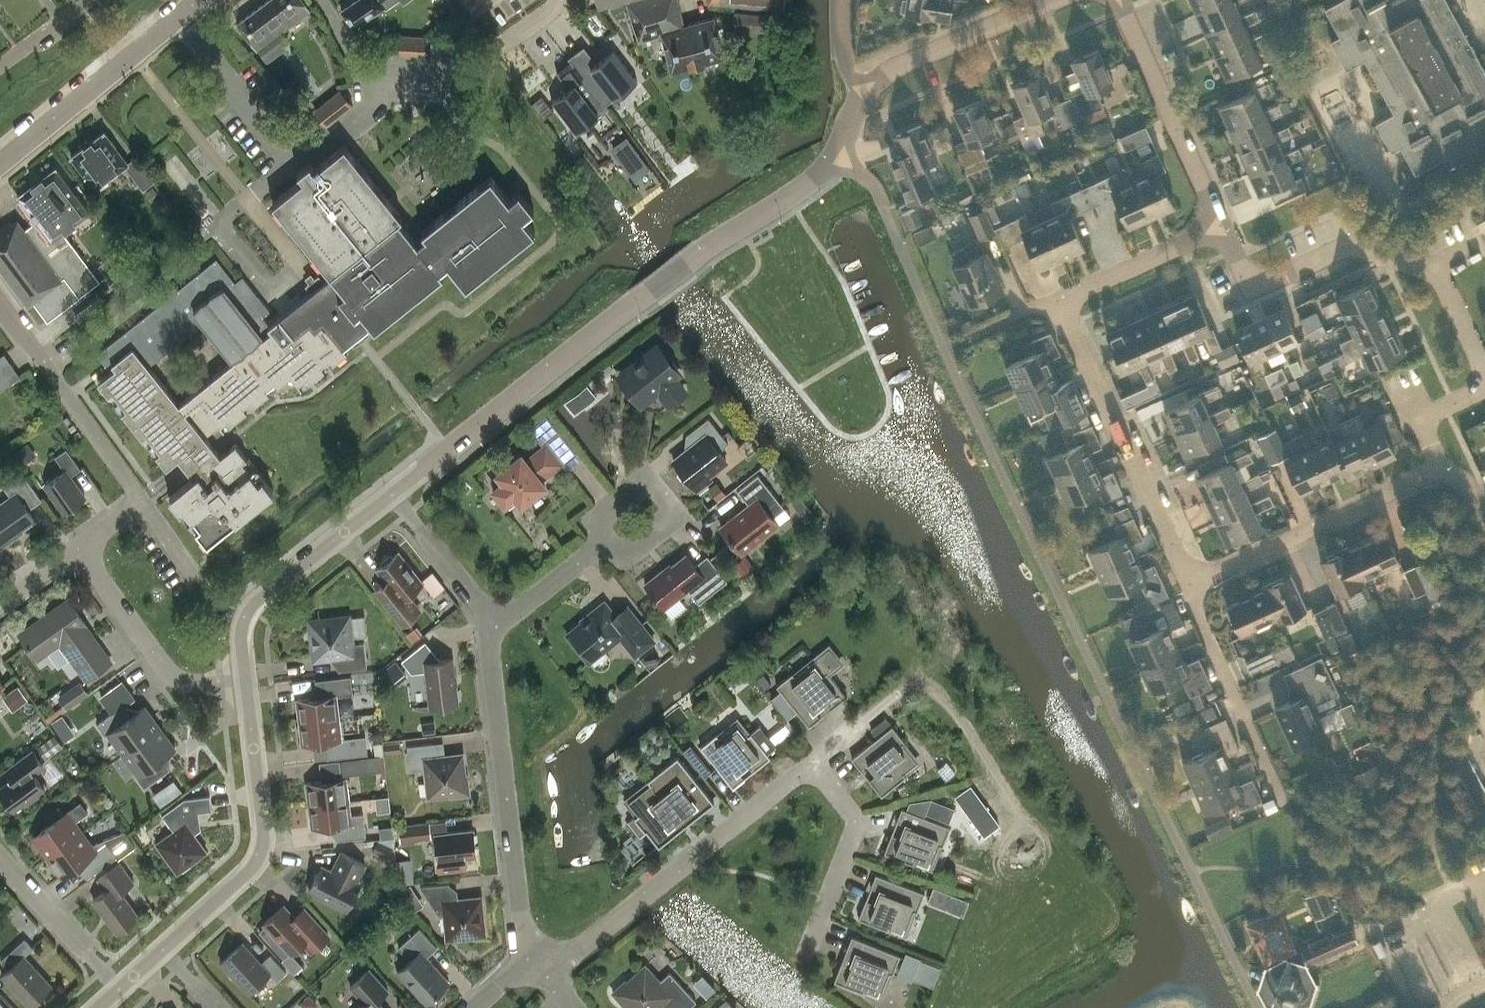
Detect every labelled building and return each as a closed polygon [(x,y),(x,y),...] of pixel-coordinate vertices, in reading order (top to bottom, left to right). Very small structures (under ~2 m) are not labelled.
[(283,43),(287,40),(281,32),(309,9),(303,0),(268,0),(237,23),(257,49),(267,62),(286,47),(283,43)] [(342,10),(354,27),(385,6),(386,8),(397,0),(357,0),(342,10)] [(662,32),(671,70),(725,56),(714,16),(684,24),(677,0),(630,0),(627,1),(639,39),(662,32)] [(902,9),(907,9),(906,13),(933,17),(934,10),(951,12),(953,0),(903,0),(902,9)] [(1223,0),(1191,0),(1196,12),(1223,0)] [(1241,0),(1223,0),(1196,12),(1206,34),(1242,18),(1241,15),(1235,3),(1241,0)] [(1340,34),(1331,39),(1347,67),(1365,57),(1394,111),(1376,121),(1392,149),(1401,144),(1416,171),(1443,156),(1448,165),(1477,150),(1474,145),(1484,139),(1484,68),(1448,0),(1337,0),(1325,6),(1340,34)] [(1206,34),(1216,56),(1252,40),(1251,37),(1245,25),(1275,11),(1271,2),(1241,15),(1242,18),(1206,34),(1207,34),(1206,34)] [(780,15),(780,7),(767,6),(767,14),(734,11),(733,28),(781,31),(782,15),(780,15)] [(1252,40),(1216,56),(1226,79),(1262,62),(1255,46),(1270,40),(1266,30),(1251,37),(1252,40)] [(424,56),(426,36),(400,35),(399,54),(424,56)] [(1074,59),(1086,88),(1073,93),(1082,115),(1104,106),(1097,91),(1113,84),(1098,49),(1074,59)] [(604,66),(592,51),(577,63),(579,66),(614,110),(646,85),(621,53),(604,66)] [(614,110),(579,66),(564,78),(577,93),(560,107),(585,138),(616,113),(614,110)] [(1022,139),(1044,130),(1038,116),(1054,109),(1039,74),(1014,84),(1026,113),(1014,119),(1015,121),(1021,136),(1021,137),(1022,139)] [(1273,90),(1269,81),(1253,88),(1254,90),(1219,106),(1229,128),(1265,112),(1264,109),(1258,97),(1273,90)] [(327,126),(353,104),(340,88),(313,110),(327,126)] [(1063,126),(1081,118),(1072,95),(1054,102),(1063,126)] [(1275,134),(1274,131),(1268,118),(1283,112),(1292,108),(1287,98),(1279,103),(1264,109),(1265,112),(1229,128),(1239,150),(1275,134)] [(967,138),(954,144),(964,165),(966,172),(988,162),(979,141),(995,134),(980,99),(955,109),(967,138)] [(1010,141),(1021,137),(1021,136),(1015,121),(1004,126),(1010,141)] [(1108,123),(1089,131),(1096,146),(1114,138),(1108,123)] [(905,152),(892,157),(910,201),(932,192),(921,166),(936,159),(921,124),(897,134),(905,152)] [(1293,134),(1289,124),(1274,131),(1275,134),(1239,150),(1249,172),(1285,155),(1284,153),(1278,140),(1293,134)] [(1120,136),(1126,148),(1145,140),(1139,128),(1120,136)] [(128,162),(105,131),(71,156),(95,188),(125,165),(143,189),(155,181),(137,156),(128,162)] [(331,274),(269,325),(262,315),(269,309),(243,276),(235,282),(216,259),(98,353),(108,367),(113,363),(116,366),(98,380),(109,394),(113,391),(126,407),(122,410),(143,437),(147,434),(160,450),(156,453),(167,467),(180,456),(191,470),(194,467),(198,472),(169,496),(181,510),(185,507),(200,526),(196,529),(207,544),(274,490),(236,443),(220,455),(205,436),(221,424),(224,428),(291,374),(302,387),(347,350),(332,331),(346,320),(435,248),(450,267),(519,212),(508,198),(517,191),(502,172),(493,179),(475,157),(402,216),(345,144),(315,168),(310,162),(298,172),(302,178),(273,202),(331,274)] [(1295,178),(1288,162),(1303,155),(1299,146),(1284,153),(1285,155),(1249,172),(1259,194),(1295,178)] [(1159,152),(1151,156),(1142,160),(1148,173),(1135,179),(1152,215),(1174,205),(1159,172),(1167,169),(1159,152)] [(1019,181),(1031,175),(1026,164),(1014,170),(1019,181)] [(19,195),(39,221),(52,239),(58,235),(89,211),(56,167),(19,195)] [(1115,194),(1129,226),(1152,215),(1135,179),(1122,185),(1116,172),(1084,187),(1092,205),(1115,194)] [(1084,187),(1073,192),(1052,201),(1058,215),(1045,220),(1062,257),(1084,246),(1070,215),(1092,205),(1084,187)] [(962,205),(977,198),(975,192),(959,198),(962,205)] [(980,199),(969,205),(973,213),(984,208),(980,199)] [(918,206),(902,212),(908,227),(923,221),(918,206)] [(970,214),(981,237),(995,230),(984,207),(984,208),(973,213),(970,214)] [(1027,213),(995,227),(1004,245),(1025,236),(1040,267),(1062,257),(1045,220),(1033,226),(1027,213)] [(67,247),(58,235),(52,239),(39,221),(26,231),(18,219),(12,223),(11,221),(0,229),(0,266),(28,304),(33,300),(48,320),(80,295),(100,280),(72,243),(67,247)] [(971,259),(964,245),(954,250),(960,264),(955,266),(972,303),(1003,288),(986,252),(971,259)] [(1338,298),(1323,305),(1328,314),(1342,307),(1349,321),(1382,305),(1371,282),(1338,298)] [(1189,339),(1192,338),(1204,332),(1213,351),(1222,346),(1213,327),(1211,328),(1196,293),(1173,303),(1189,339)] [(1200,356),(1192,338),(1189,339),(1173,303),(1151,312),(1167,348),(1170,347),(1183,342),(1191,360),(1200,356)] [(1341,342),(1345,351),(1393,328),(1382,305),(1349,321),(1356,335),(1341,342)] [(1299,340),(1284,308),(1268,315),(1283,348),(1299,340)] [(1170,347),(1167,348),(1151,312),(1129,322),(1145,358),(1148,357),(1161,351),(1169,370),(1170,370),(1176,367),(1178,366),(1170,347)] [(1252,322),(1267,355),(1283,348),(1268,315),(1252,322)] [(1310,337),(1325,329),(1319,317),(1304,324),(1310,337)] [(1123,368),(1139,361),(1147,380),(1156,376),(1148,357),(1145,358),(1129,322),(1107,332),(1123,368)] [(1252,322),(1236,330),(1251,362),(1267,355),(1252,322)] [(1364,352),(1371,367),(1404,351),(1393,328),(1345,351),(1349,359),(1364,352)] [(1051,331),(1032,339),(1038,351),(1006,365),(1016,387),(1053,371),(1047,358),(1060,352),(1051,331)] [(1221,366),(1240,358),(1233,343),(1215,352),(1221,366)] [(658,389),(669,403),(685,391),(674,377),(679,373),(657,346),(622,374),(643,401),(658,389)] [(1,389),(20,376),(4,353),(0,356),(0,387),(1,389)] [(1290,362),(1295,374),(1303,370),(1298,359),(1290,362)] [(1326,376),(1338,371),(1332,359),(1320,364),(1326,376)] [(1282,366),(1274,369),(1279,381),(1287,377),(1282,366)] [(1176,367),(1170,370),(1173,378),(1180,375),(1176,367)] [(1279,381),(1274,369),(1266,373),(1271,385),(1279,381)] [(1087,411),(1072,378),(1058,384),(1053,371),(1016,387),(1026,410),(1058,396),(1062,405),(1044,413),(1050,427),(1077,415),(1079,414),(1086,411),(1087,411)] [(1324,385),(1331,398),(1340,395),(1334,381),(1324,385)] [(1218,383),(1199,392),(1200,394),(1165,410),(1175,432),(1211,415),(1210,414),(1204,401),(1222,392),(1218,383)] [(1302,390),(1288,396),(1292,406),(1294,409),(1308,403),(1306,400),(1302,390)] [(1353,394),(1342,399),(1347,411),(1358,406),(1353,394)] [(1175,432),(1186,455),(1221,438),(1214,423),(1233,414),(1228,405),(1210,414),(1211,415),(1175,432)] [(1380,421),(1365,428),(1358,413),(1349,417),(1372,464),(1395,453),(1391,444),(1404,438),(1390,409),(1377,415),(1380,421)] [(1086,411),(1079,414),(1077,415),(1083,428),(1091,424),(1086,411)] [(547,414),(530,427),(542,444),(560,430),(547,414)] [(711,478),(708,474),(726,460),(719,450),(728,443),(708,417),(686,435),(694,444),(673,461),(696,489),(711,478)] [(1334,443),(1347,470),(1346,470),(1349,475),(1372,464),(1349,417),(1341,421),(1348,436),(1334,442),(1334,443)] [(1083,428),(1074,432),(1079,443),(1047,457),(1057,480),(1094,463),(1088,451),(1102,445),(1092,424),(1091,424),(1083,428)] [(1270,462),(1288,454),(1275,428),(1257,436),(1270,462)] [(1334,442),(1331,437),(1317,443),(1310,429),(1301,433),(1324,480),(1346,470),(1347,470),(1334,443),(1334,442)] [(1299,452),(1285,459),(1301,491),(1324,480),(1301,433),(1292,437),(1299,452)] [(22,464),(35,454),(27,442),(13,451),(22,464)] [(546,444),(526,460),(521,454),(497,473),(503,480),(494,488),(505,503),(515,495),(521,503),(545,484),(541,479),(561,463),(546,444)] [(1202,474),(1196,477),(1206,499),(1242,482),(1241,480),(1235,467),(1254,459),(1249,450),(1241,445),(1225,452),(1197,465),(1202,474)] [(55,456),(65,469),(46,483),(65,511),(85,497),(70,476),(81,468),(67,448),(55,456)] [(1099,488),(1104,499),(1123,491),(1113,470),(1100,476),(1094,463),(1057,480),(1067,502),(1099,488)] [(22,471),(3,485),(11,496),(0,504),(0,545),(16,534),(15,533),(35,518),(28,509),(42,499),(22,471)] [(1251,502),(1245,489),(1264,480),(1259,471),(1241,480),(1242,482),(1206,499),(1217,521),(1252,504),(1251,502)] [(750,503),(721,526),(730,538),(732,541),(734,540),(744,551),(778,524),(772,517),(784,507),(758,474),(739,489),(750,503)] [(717,500),(725,493),(716,482),(708,489),(717,500)] [(1217,521),(1227,543),(1263,526),(1255,511),(1274,502),(1270,493),(1251,502),(1252,504),(1217,521)] [(800,494),(791,501),(796,508),(805,501),(800,494)] [(1134,516),(1115,524),(1120,536),(1089,550),(1099,572),(1135,556),(1130,543),(1143,537),(1134,516)] [(1366,581),(1364,578),(1401,561),(1387,532),(1351,549),(1349,545),(1348,545),(1365,581),(1366,581)] [(1328,561),(1322,564),(1337,594),(1365,581),(1348,545),(1326,556),(1328,561)] [(390,554),(381,561),(383,563),(377,568),(386,580),(375,588),(400,620),(418,606),(408,594),(424,582),(399,551),(392,556),(390,554)] [(672,569),(666,574),(663,569),(645,584),(664,608),(688,589),(699,602),(727,580),(707,555),(694,564),(686,554),(670,566),(672,569)] [(746,554),(734,563),(743,575),(755,565),(746,554)] [(1109,595),(1139,581),(1146,597),(1147,597),(1150,604),(1169,596),(1166,588),(1154,563),(1141,568),(1135,556),(1099,572),(1109,595)] [(1427,589),(1415,563),(1404,569),(1416,594),(1427,589)] [(1294,577),(1288,580),(1285,575),(1263,585),(1279,621),(1308,607),(1294,577)] [(1227,606),(1241,635),(1277,618),(1279,621),(1263,585),(1262,586),(1264,589),(1227,606)] [(1144,622),(1155,617),(1160,627),(1130,641),(1140,665),(1177,649),(1170,635),(1185,628),(1171,595),(1169,596),(1150,604),(1138,610),(1144,622)] [(85,622),(69,599),(20,634),(37,657),(60,640),(87,678),(111,661),(84,624),(85,622)] [(620,636),(635,654),(654,640),(627,606),(615,615),(604,601),(587,614),(589,616),(567,633),(589,661),(620,636)] [(1338,635),(1349,631),(1335,601),(1325,605),(1338,635)] [(1313,611),(1325,636),(1327,641),(1338,635),(1325,605),(1313,611)] [(319,620),(311,621),(315,658),(338,655),(339,669),(367,666),(364,641),(351,643),(348,616),(320,619),(319,610),(318,610),(319,620)] [(412,641),(419,635),(413,628),(406,634),(412,641)] [(1349,631),(1338,635),(1347,655),(1360,649),(1352,630),(1349,631)] [(426,670),(430,705),(458,702),(452,658),(440,659),(425,641),(402,660),(412,672),(426,670)] [(1273,651),(1271,648),(1246,659),(1251,671),(1276,660),(1277,663),(1294,655),(1289,644),(1273,651)] [(786,717),(796,709),(809,725),(847,695),(828,672),(841,662),(829,647),(795,674),(793,671),(777,684),(781,689),(771,697),(786,717)] [(1190,694),(1211,685),(1198,657),(1183,664),(1177,649),(1140,665),(1151,690),(1182,676),(1190,694)] [(1304,694),(1276,707),(1295,747),(1326,732),(1312,703),(1338,690),(1322,656),(1293,670),(1304,694)] [(393,676),(403,668),(395,659),(386,667),(393,676)] [(763,673),(756,679),(764,688),(771,683),(763,673)] [(353,693),(351,676),(323,679),(325,696),(297,699),(299,721),(339,716),(337,695),(353,693)] [(60,698),(67,707),(88,692),(82,683),(60,698)] [(18,685),(3,695),(12,710),(28,699),(18,685)] [(1190,698),(1174,705),(1178,714),(1194,707),(1190,698)] [(98,722),(106,734),(108,732),(123,753),(160,726),(145,705),(132,715),(123,703),(98,722)] [(1213,703),(1197,710),(1202,721),(1218,714),(1214,706),(1213,704),(1213,703)] [(69,743),(85,731),(70,710),(54,722),(69,743)] [(326,741),(328,758),(368,753),(366,736),(342,738),(339,716),(299,721),(302,744),(326,741)] [(917,761),(902,743),(905,741),(886,716),(870,729),(877,737),(852,757),(882,794),(906,775),(904,772),(917,761)] [(1239,749),(1225,717),(1205,727),(1214,748),(1183,761),(1194,786),(1231,770),(1224,755),(1239,749)] [(435,720),(422,722),(424,733),(436,731),(435,720)] [(748,734),(737,721),(719,736),(717,733),(701,746),(733,786),(744,778),(738,770),(749,761),(755,769),(771,756),(751,732),(748,734)] [(784,723),(769,736),(776,745),(792,732),(784,723)] [(138,773),(136,775),(144,787),(170,768),(162,757),(175,747),(160,726),(123,753),(138,773)] [(54,734),(37,746),(46,758),(63,746),(54,734)] [(383,741),(374,742),(375,755),(379,754),(384,754),(383,741)] [(399,741),(385,743),(386,752),(400,750),(399,741)] [(433,742),(407,745),(410,769),(426,767),(429,795),(450,792),(450,795),(469,793),(467,774),(464,774),(462,753),(435,756),(433,742)] [(32,748),(12,763),(20,773),(0,787),(0,790),(14,809),(26,801),(28,803),(39,795),(37,793),(45,787),(33,771),(43,763),(32,748)] [(698,752),(691,758),(705,776),(712,771),(698,752)] [(375,755),(339,759),(341,774),(380,769),(379,754),(375,755)] [(648,779),(650,782),(627,800),(638,813),(629,820),(640,834),(646,829),(659,845),(714,801),(678,755),(648,779)] [(1484,813),(1484,786),(1469,757),(1455,764),(1482,815),(1484,813)] [(1359,786),(1379,777),(1374,764),(1353,774),(1359,786)] [(1241,807),(1261,798),(1252,778),(1237,784),(1231,770),(1194,786),(1205,810),(1236,797),(1241,807)] [(349,800),(346,777),(306,782),(309,804),(349,800)] [(170,798),(182,790),(174,779),(162,788),(170,798)] [(207,850),(189,826),(196,820),(195,811),(212,809),(210,794),(184,797),(162,813),(174,830),(156,842),(178,872),(207,850)] [(1270,797),(1261,801),(1265,811),(1274,807),(1270,797)] [(932,798),(926,812),(949,821),(955,807),(932,798)] [(312,827),(327,825),(337,839),(365,835),(363,813),(350,814),(349,800),(309,804),(312,827)] [(67,810),(33,836),(47,856),(82,830),(75,821),(87,811),(80,802),(68,811),(67,810)] [(931,865),(939,844),(943,845),(950,826),(902,807),(884,851),(913,863),(915,859),(931,865)] [(400,844),(415,843),(414,838),(431,837),(429,821),(398,824),(400,844)] [(1213,821),(1205,825),(1211,837),(1218,834),(1219,833),(1214,821),(1213,821)] [(392,825),(380,827),(381,838),(382,838),(393,837),(392,825)] [(438,869),(465,867),(464,857),(476,855),(473,829),(434,833),(437,860),(438,869)] [(82,830),(47,856),(62,875),(85,859),(94,871),(117,855),(118,858),(135,846),(125,831),(105,839),(92,844),(82,830)] [(387,858),(393,845),(378,838),(372,850),(387,858)] [(322,865),(309,890),(347,909),(359,884),(356,882),(365,863),(341,851),(332,870),(322,865)] [(412,857),(397,859),(399,883),(415,882),(412,857)] [(139,915),(121,891),(134,881),(120,862),(98,878),(106,889),(93,899),(117,931),(139,915)] [(888,929),(889,925),(905,931),(914,909),(917,911),(924,891),(876,873),(859,917),(888,929)] [(457,899),(457,896),(453,893),(450,893),(449,882),(420,885),(420,886),(439,915),(445,914),(447,938),(485,934),(481,896),(457,899)] [(411,883),(401,890),(407,900),(418,894),(411,883)] [(934,886),(928,901),(942,906),(948,891),(934,886)] [(1325,886),(1312,892),(1321,915),(1335,909),(1325,886)] [(399,902),(390,911),(404,927),(413,918),(399,902)] [(283,904),(264,922),(277,937),(271,944),(282,954),(288,948),(291,952),(303,941),(311,950),(328,934),(304,907),(294,916),(283,904)] [(1248,922),(1265,963),(1297,949),(1279,909),(1248,922)] [(426,1002),(449,981),(426,956),(437,946),(420,927),(398,947),(410,959),(397,971),(426,1002)] [(1303,949),(1309,962),(1335,950),(1358,940),(1354,933),(1352,928),(1330,937),(1303,949)] [(865,987),(881,994),(889,972),(893,973),(900,954),(852,935),(834,980),(863,991),(865,987)] [(33,947),(25,938),(1,959),(9,968),(2,974),(30,1005),(52,984),(24,955),(33,947)] [(277,979),(286,971),(270,954),(261,962),(243,942),(221,962),(248,992),(270,972),(277,979)] [(905,951),(896,973),(911,979),(920,957),(905,951)] [(612,991),(624,1004),(626,1003),(631,1007),(657,1007),(662,1003),(666,1007),(687,1007),(696,1000),(669,971),(660,980),(645,964),(627,981),(625,979),(612,991)] [(1279,1007),(1305,1007),(1313,1004),(1320,981),(1306,978),(1303,970),(1291,966),(1279,971),(1274,982),(1280,994),(1283,995),(1279,1007)] [(366,1002),(359,1007),(384,1007),(377,999),(388,989),(369,968),(350,985),(366,1002)] [(293,978),(284,987),(293,996),(302,988),(293,978)] [(708,981),(701,987),(710,996),(717,990),(708,981)] [(317,1003),(308,994),(298,1002),(304,1007),(311,1007),(317,1003)]
